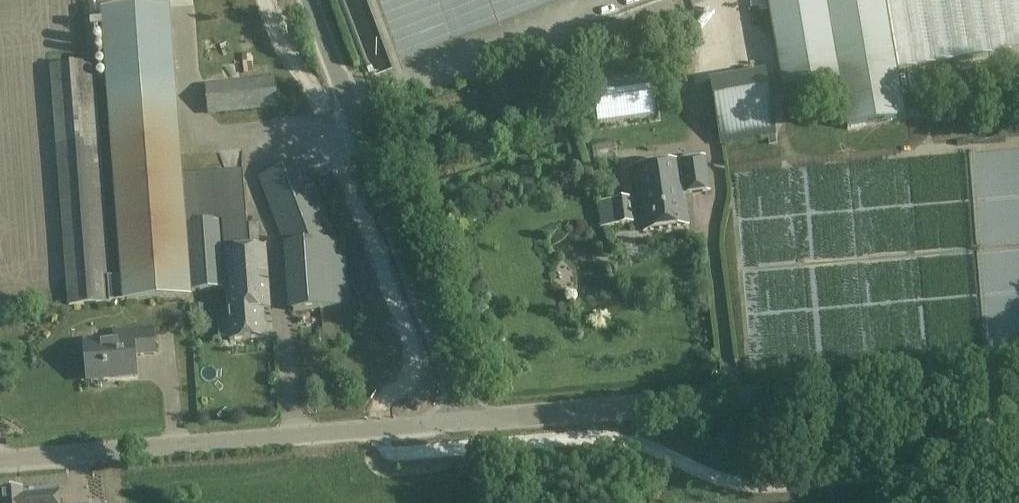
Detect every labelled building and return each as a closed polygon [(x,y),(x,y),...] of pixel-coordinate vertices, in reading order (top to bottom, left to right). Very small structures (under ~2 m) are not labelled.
[(897,69),(1018,47),(1018,0),(767,0),(783,90),(839,80),(848,127),(905,117),(897,69)] [(95,62),(51,65),(68,306),(78,305),(113,303),(113,298),(126,296),(126,301),(155,299),(191,296),(191,291),(226,288),(226,293),(227,293),(228,311),(226,311),(226,313),(217,314),(219,338),(228,337),(229,341),(264,338),(262,311),(271,310),(266,248),(251,250),(245,171),(179,176),(167,7),(106,11),(122,243),(124,273),(111,274),(108,243),(102,158),(99,113),(95,62)] [(648,69),(590,77),(595,125),(653,116),(648,69)] [(765,71),(710,80),(721,143),(776,134),(765,71)] [(277,77),(208,84),(211,113),(280,105),(277,77)] [(612,143),(591,146),(592,159),(614,157),(612,143)] [(704,156),(634,166),(643,232),(688,225),(684,194),(691,193),(709,191),(704,156)] [(306,160),(261,177),(287,244),(284,245),(289,311),(351,306),(346,239),(336,240),(306,160)] [(613,200),(598,203),(603,228),(617,226),(634,224),(630,198),(613,200)] [(116,341),(87,343),(89,374),(116,372),(117,375),(135,374),(133,356),(155,354),(153,328),(116,331),(116,341)] [(1,490),(2,502),(60,502),(59,487),(23,490),(22,489),(1,490)]
